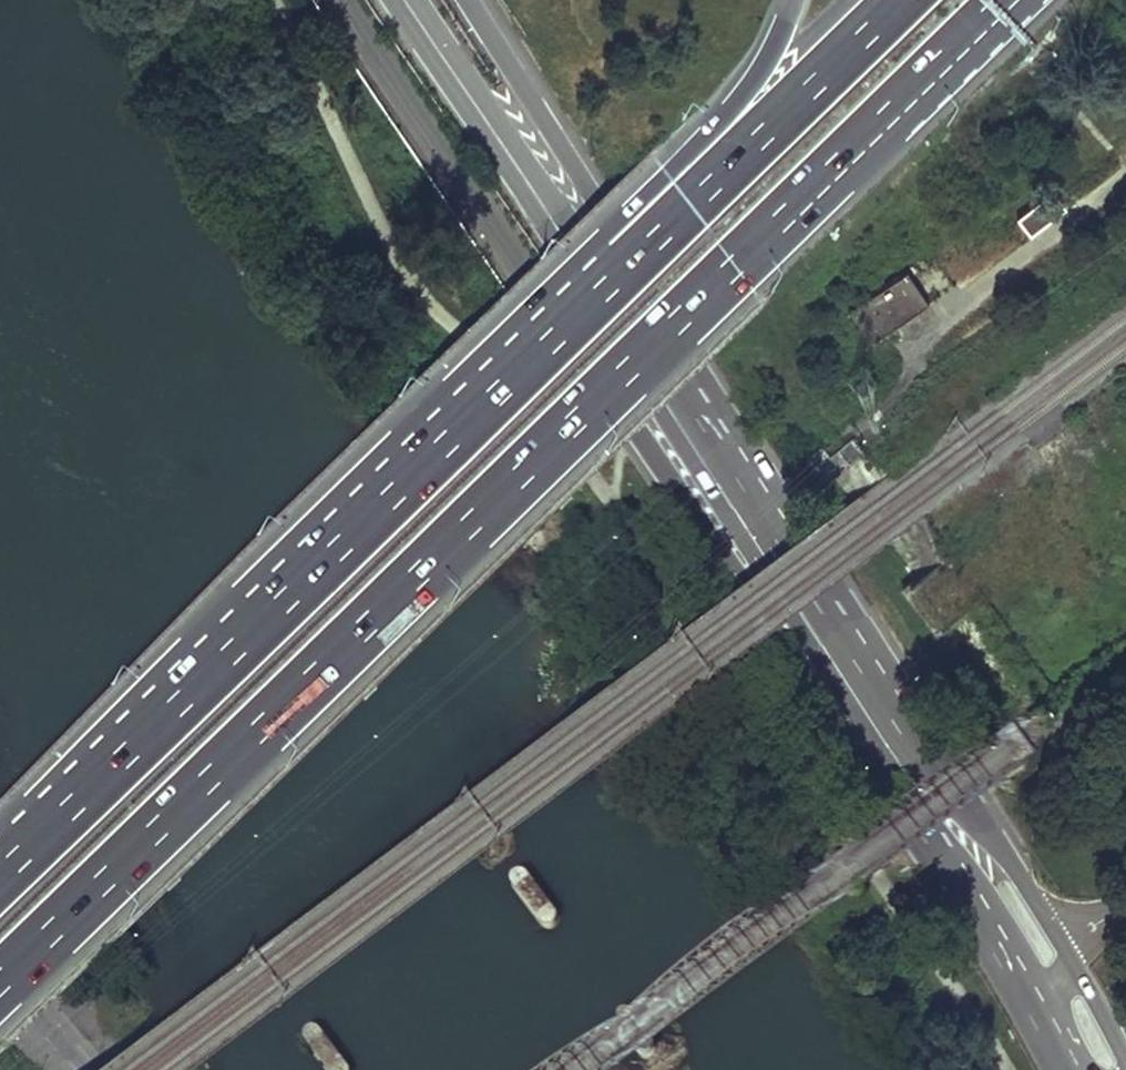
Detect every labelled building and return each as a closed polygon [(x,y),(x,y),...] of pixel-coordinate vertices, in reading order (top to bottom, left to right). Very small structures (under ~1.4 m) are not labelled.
[(1052,192),(1017,221),(1031,238),(1066,209),(1052,192)] [(929,245),(958,285),(1003,255),(989,237),(973,249),(958,225),(929,245)] [(989,237),(1003,255),(1011,249),(998,230),(989,237)] [(850,312),(871,344),(929,304),(907,274),(850,312)] [(999,742),(1016,766),(1034,753),(1017,730),(999,742)]
